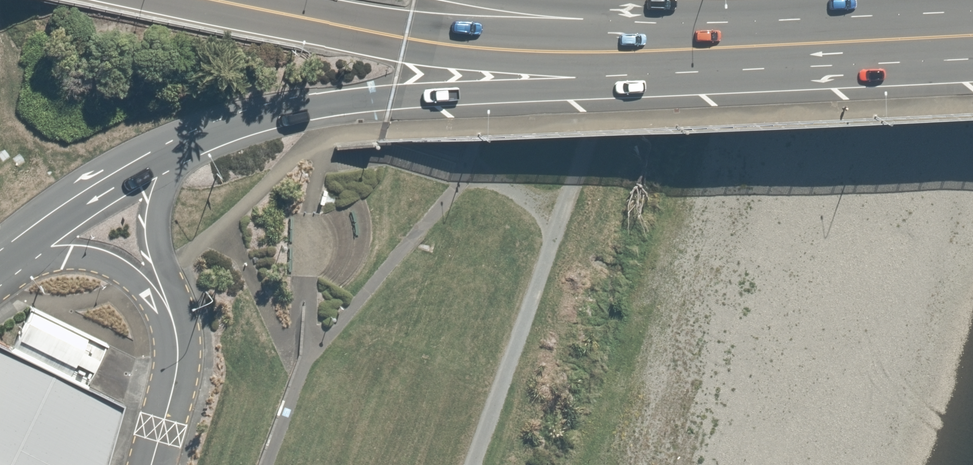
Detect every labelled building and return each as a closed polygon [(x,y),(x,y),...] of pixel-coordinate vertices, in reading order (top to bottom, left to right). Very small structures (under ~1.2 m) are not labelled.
[(12,348),(89,385),(107,343),(30,305),(12,348)] [(122,401),(89,385),(12,348),(0,342),(0,464),(109,464),(122,401)]
